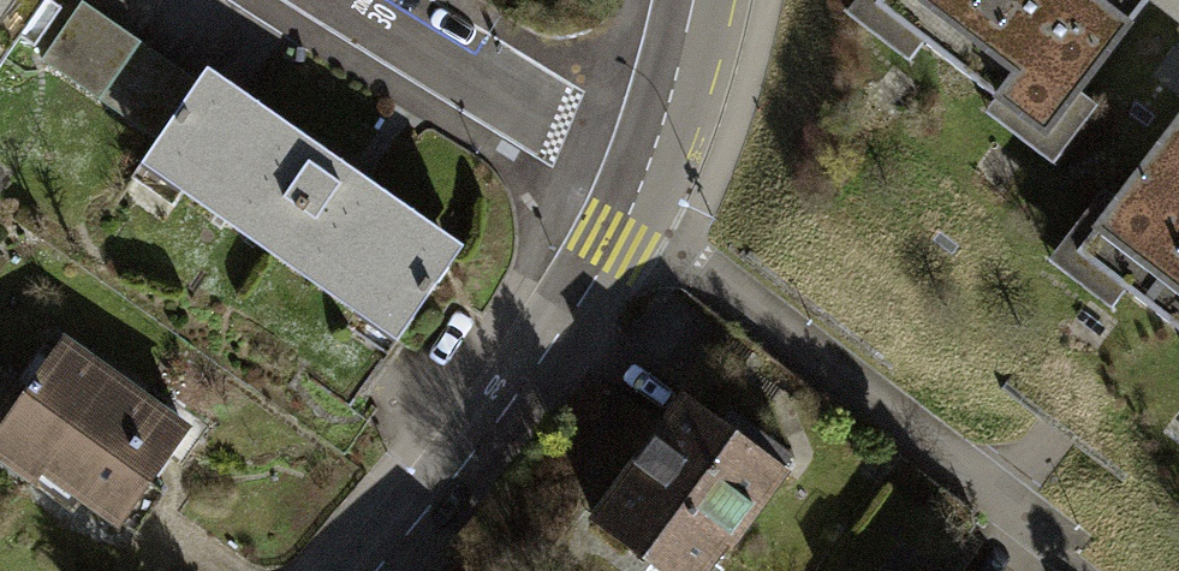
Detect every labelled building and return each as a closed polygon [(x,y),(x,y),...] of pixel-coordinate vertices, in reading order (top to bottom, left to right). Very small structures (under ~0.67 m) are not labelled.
[(44,0),(0,0),(0,63),(44,0)] [(872,6),(1040,133),(1141,0),(877,0),(872,6)] [(42,57),(98,95),(135,41),(79,3),(42,57)] [(98,95),(159,136),(196,83),(135,41),(98,95)] [(203,72),(196,83),(159,136),(141,162),(394,334),(456,243),(203,72)] [(1178,118),(1077,252),(1178,334),(1178,119),(1178,118)] [(61,343),(0,427),(0,452),(34,477),(41,467),(132,532),(160,493),(144,481),(181,429),(61,343)] [(591,519),(663,570),(696,570),(719,539),(726,544),(792,453),(729,407),(717,422),(682,396),(591,519)]
